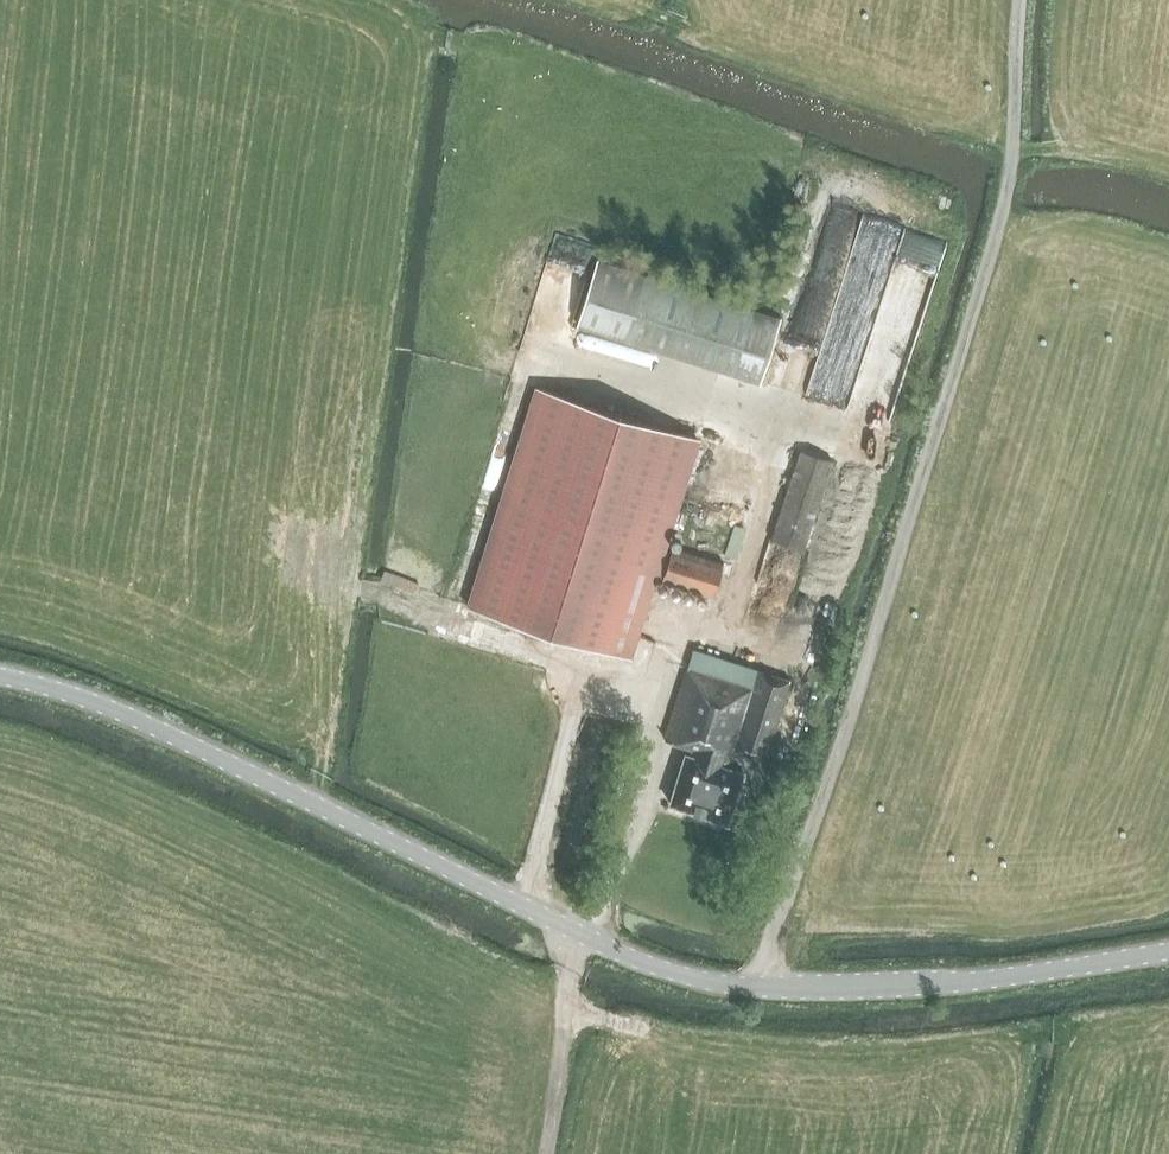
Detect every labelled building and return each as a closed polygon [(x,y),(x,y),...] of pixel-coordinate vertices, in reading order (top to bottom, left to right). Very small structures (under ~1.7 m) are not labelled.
[(576,324),(759,383),(780,318),(597,259),(576,324)] [(534,387),(466,605),(631,657),(700,439),(534,387)] [(772,540),(802,550),(832,461),(799,450),(773,527),(776,528),(772,540)] [(723,563),(672,547),(661,582),(712,597),(723,563)] [(763,760),(789,679),(692,649),(664,739),(691,748),(689,754),(685,753),(669,802),(726,821),(742,771),(730,767),(735,751),(763,760)]
